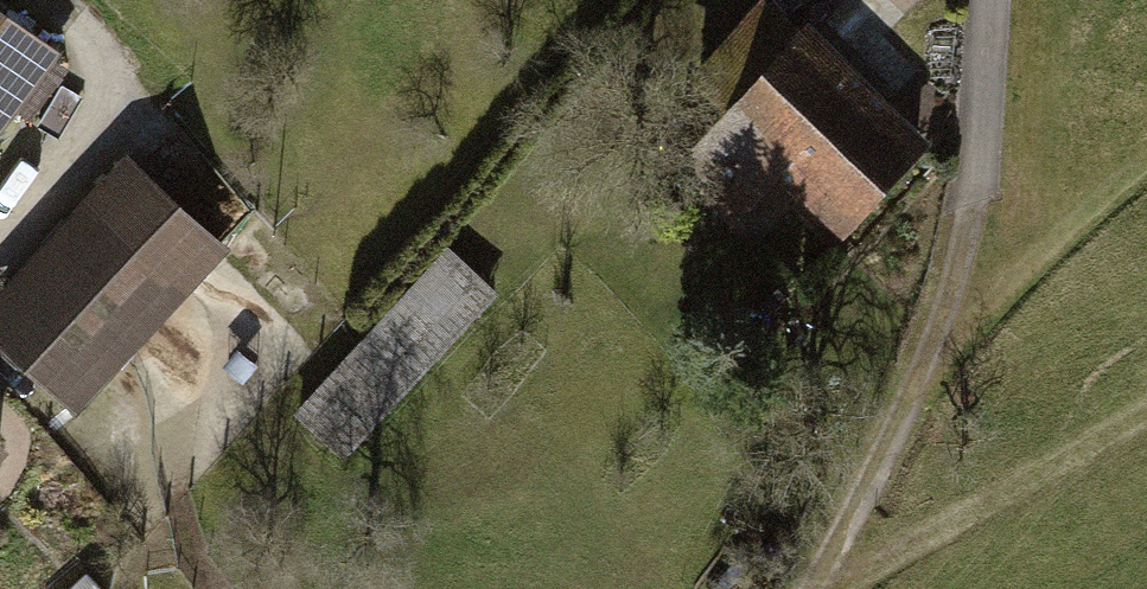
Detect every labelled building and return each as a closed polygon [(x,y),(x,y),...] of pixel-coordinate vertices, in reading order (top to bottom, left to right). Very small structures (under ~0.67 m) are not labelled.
[(933,154),(787,0),(778,0),(630,139),(724,238),(782,184),(838,244),(933,154)] [(0,19),(0,133),(15,113),(26,121),(66,66),(0,19)] [(120,159),(0,290),(0,348),(79,420),(228,258),(120,159)] [(507,308),(450,257),(296,426),(353,477),(507,308)]
